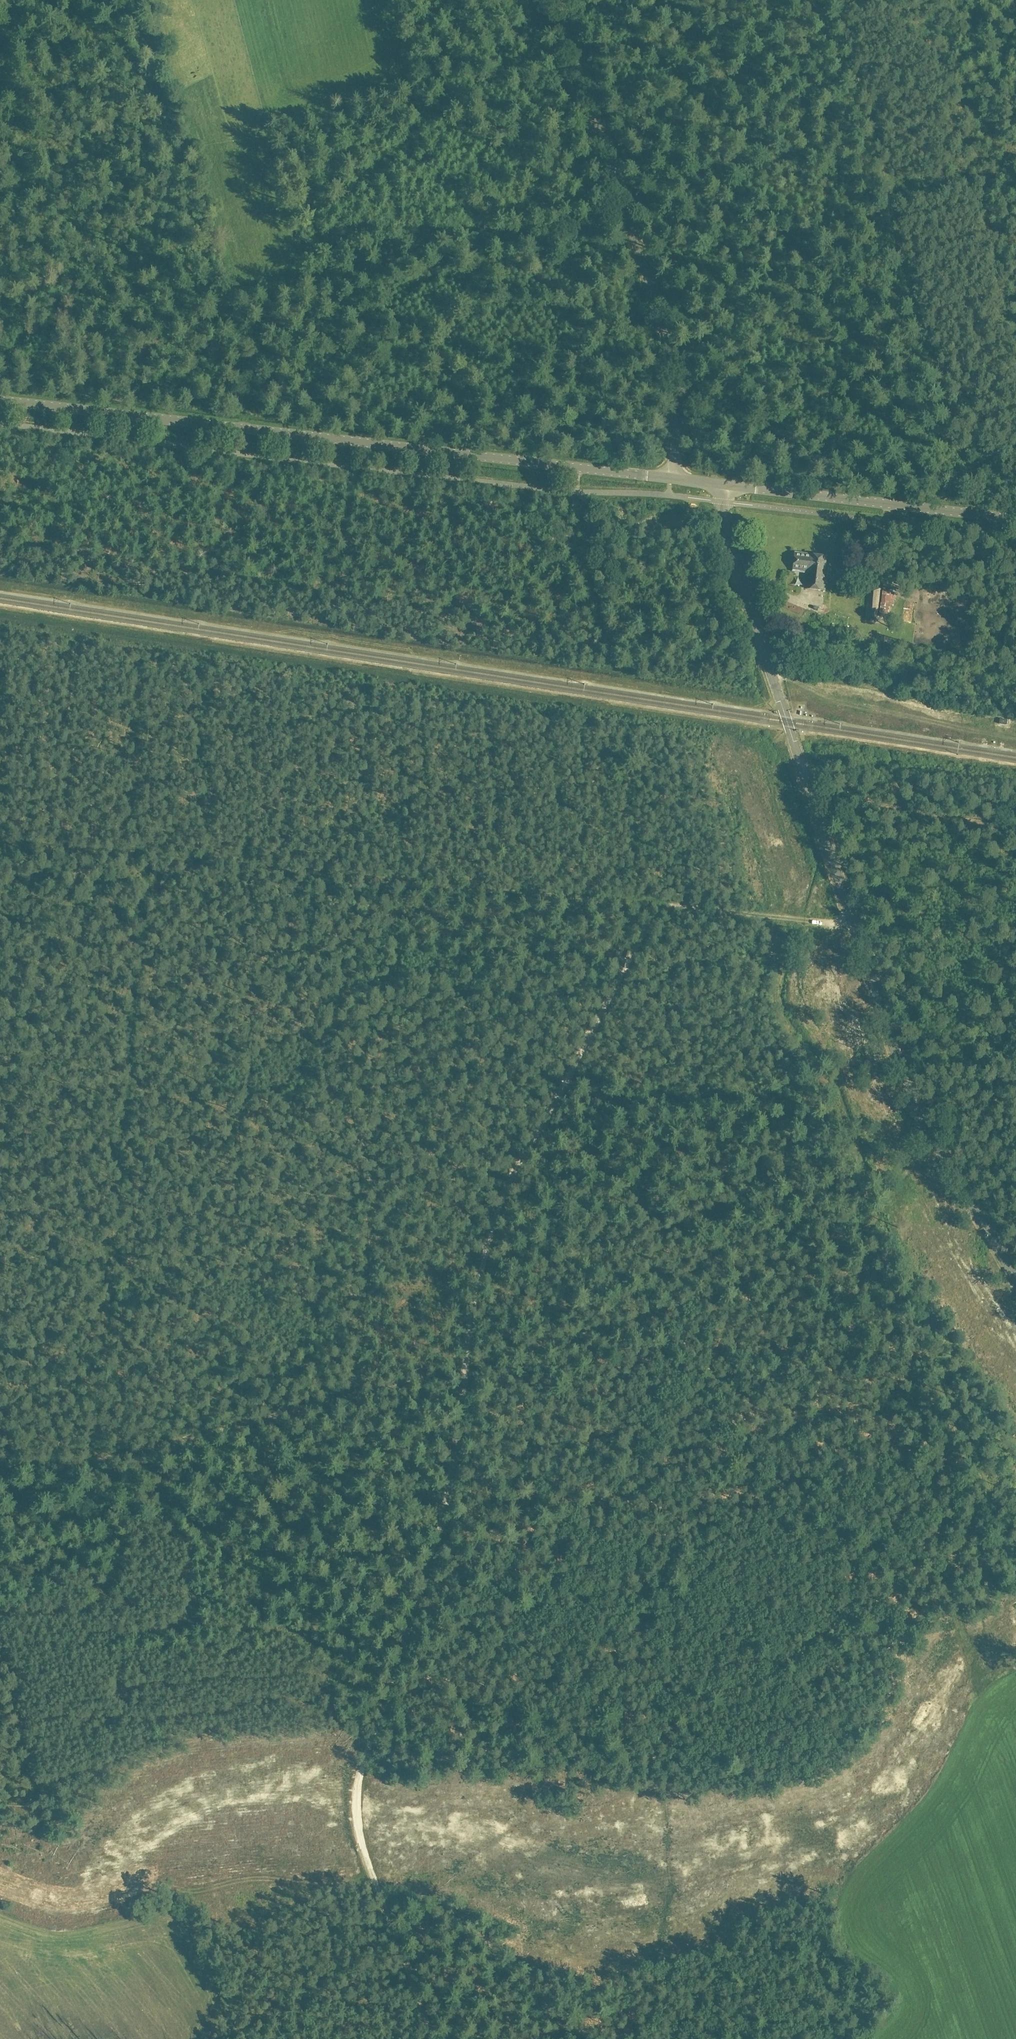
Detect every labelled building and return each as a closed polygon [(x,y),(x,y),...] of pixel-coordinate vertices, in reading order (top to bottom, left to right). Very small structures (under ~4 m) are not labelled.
[(807,570),(806,588),(823,589),(827,556),(796,553),(795,569),(807,570)] [(843,571),(862,573),(863,565),(844,563),(843,571)] [(879,621),(882,588),(868,587),(865,619),(869,620),(869,617),(874,618),(874,621),(879,621)]
